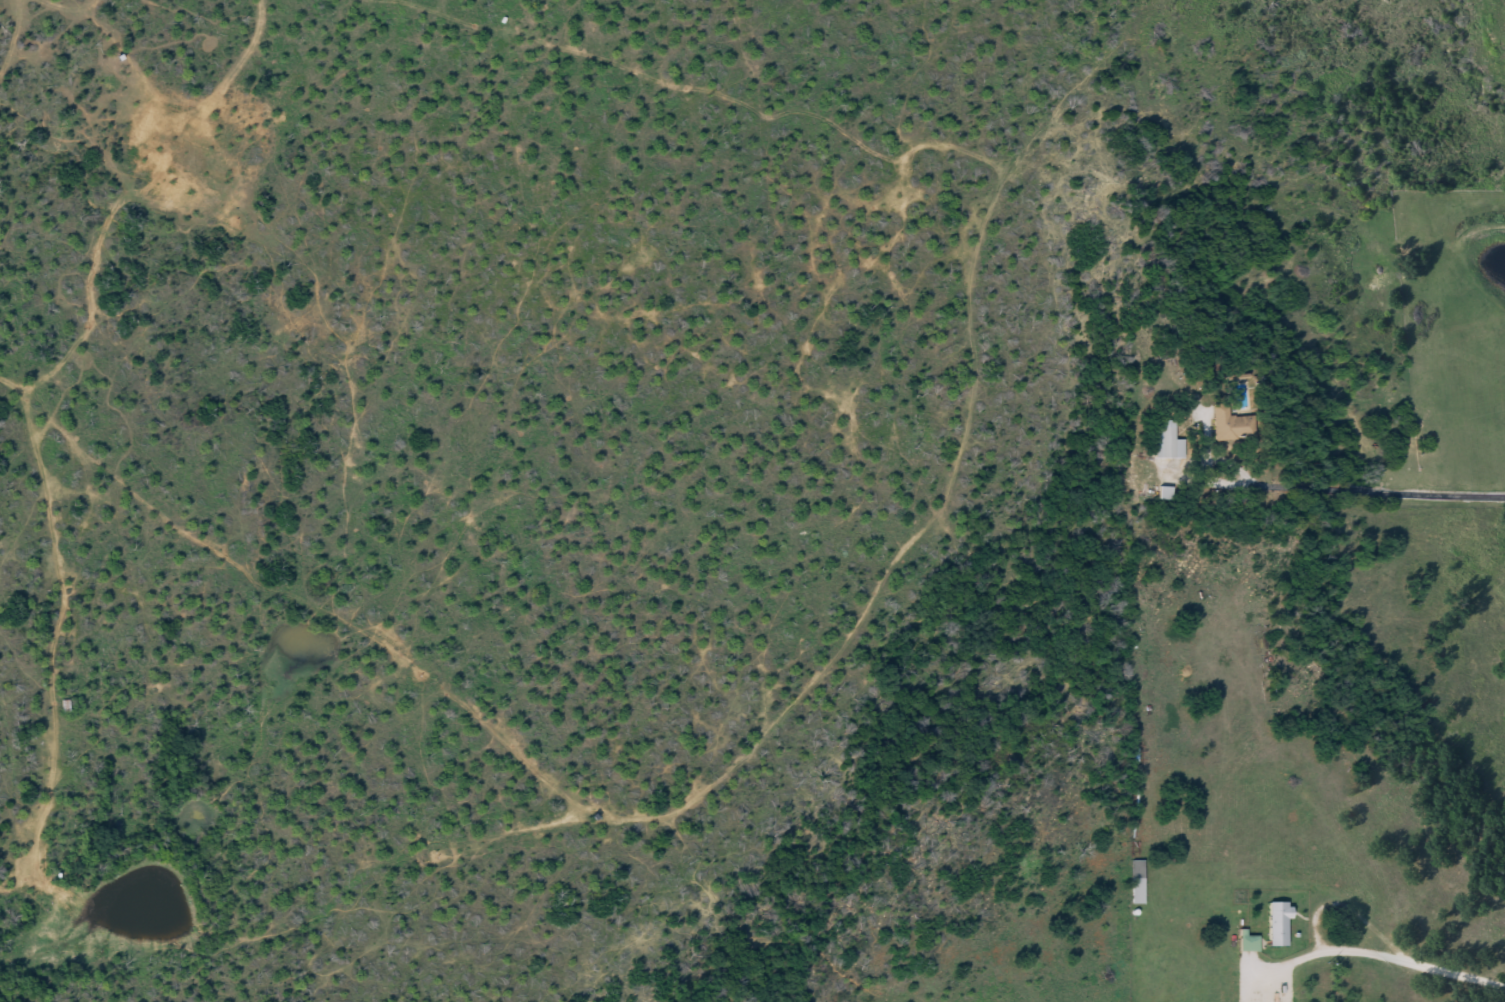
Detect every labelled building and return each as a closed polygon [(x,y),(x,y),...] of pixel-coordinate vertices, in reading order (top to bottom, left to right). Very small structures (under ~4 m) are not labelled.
[(1252,420),(1227,421),(1226,408),(1212,409),(1213,444),(1253,443),(1252,420)] [(1183,462),(1183,444),(1173,444),(1173,424),(1152,424),(1152,462),(1183,462)] [(1130,908),(1143,908),(1143,882),(1130,882),(1130,908)] [(1267,906),(1267,951),(1286,951),(1286,906),(1267,906)] [(1238,956),(1256,956),(1256,940),(1238,940),(1238,956)]
